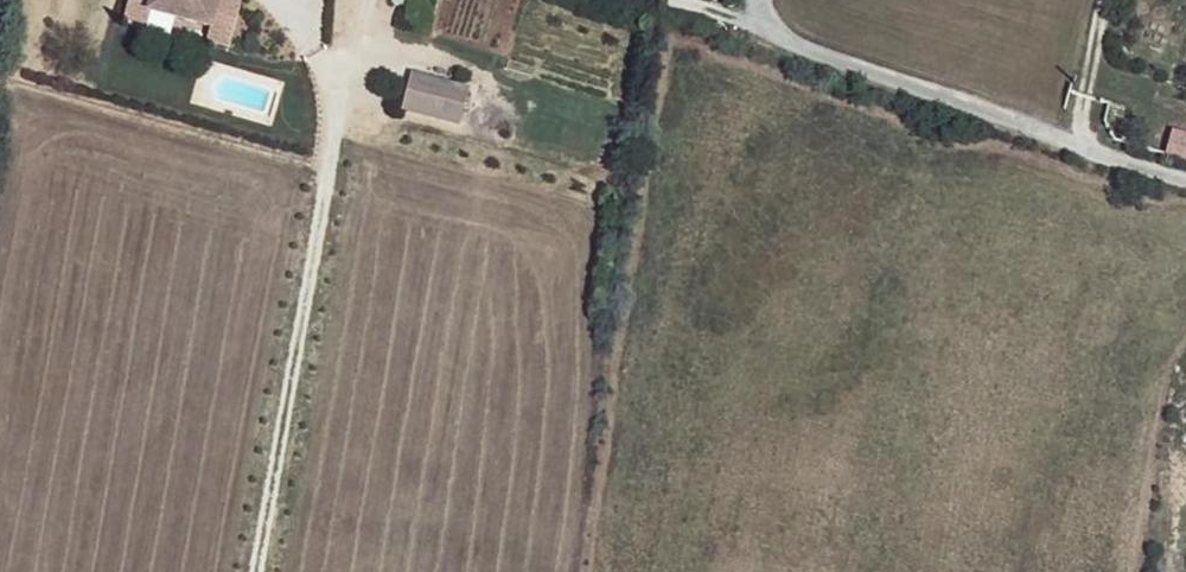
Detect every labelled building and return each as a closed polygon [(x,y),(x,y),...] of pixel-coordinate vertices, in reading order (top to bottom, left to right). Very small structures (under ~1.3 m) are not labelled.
[(122,15),(146,21),(150,8),(210,25),(208,39),(230,44),(241,0),(127,0),(122,15)] [(420,72),(411,106),(468,121),(478,87),(420,72)]
